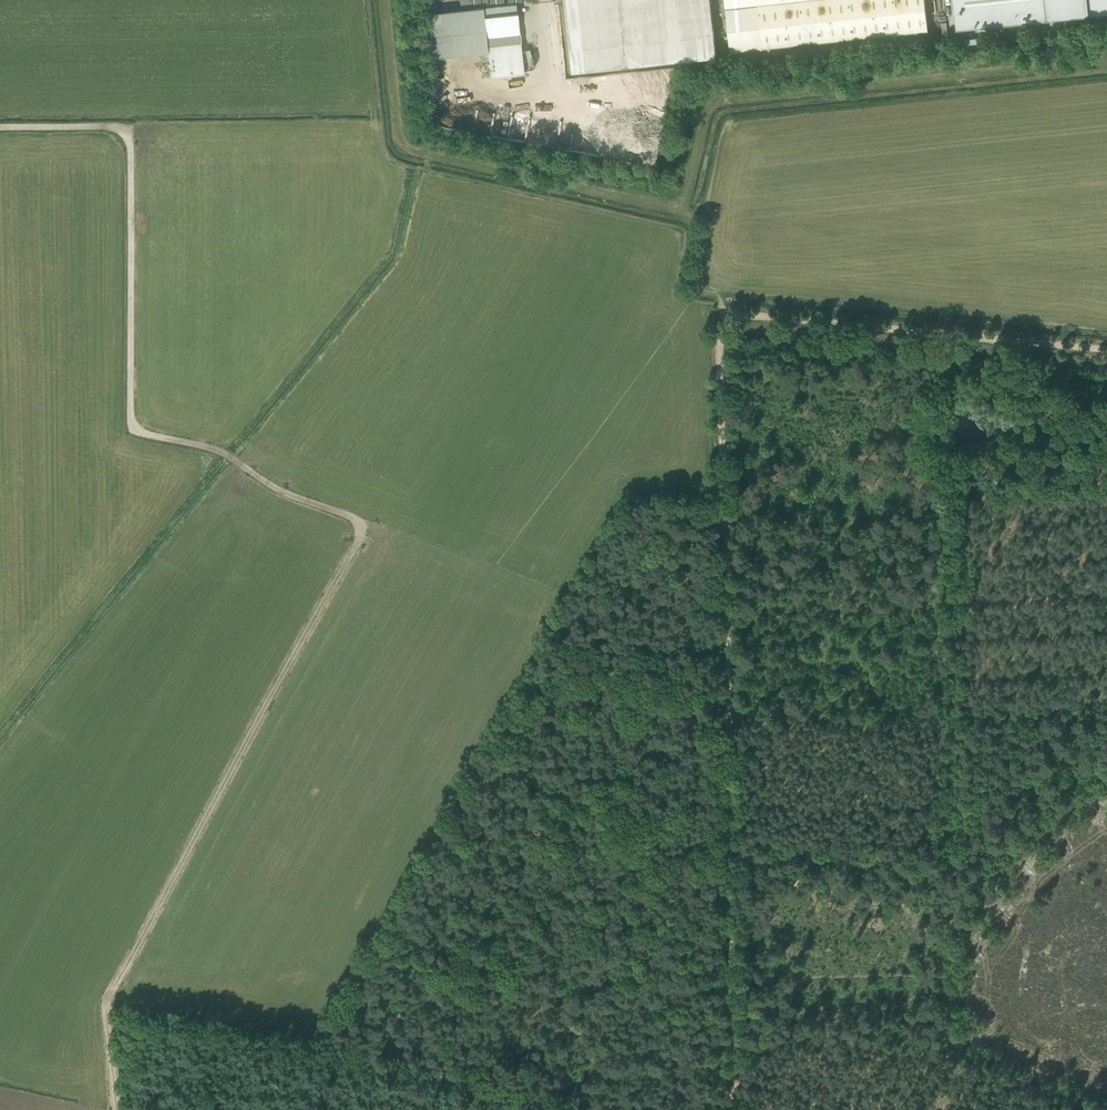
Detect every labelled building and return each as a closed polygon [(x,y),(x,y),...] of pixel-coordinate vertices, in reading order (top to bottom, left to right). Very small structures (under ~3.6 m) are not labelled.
[(572,71),(716,55),(711,0),(565,0),(572,71)] [(731,51),(928,29),(925,0),(725,0),(731,51)] [(956,28),(1046,19),(1044,0),(953,0),(956,28)] [(1046,19),(1106,12),(1106,0),(1044,0),(1046,19)] [(517,12),(484,15),(487,51),(490,75),(505,74),(505,75),(523,70),(534,67),(529,48),(521,50),(517,12)]
